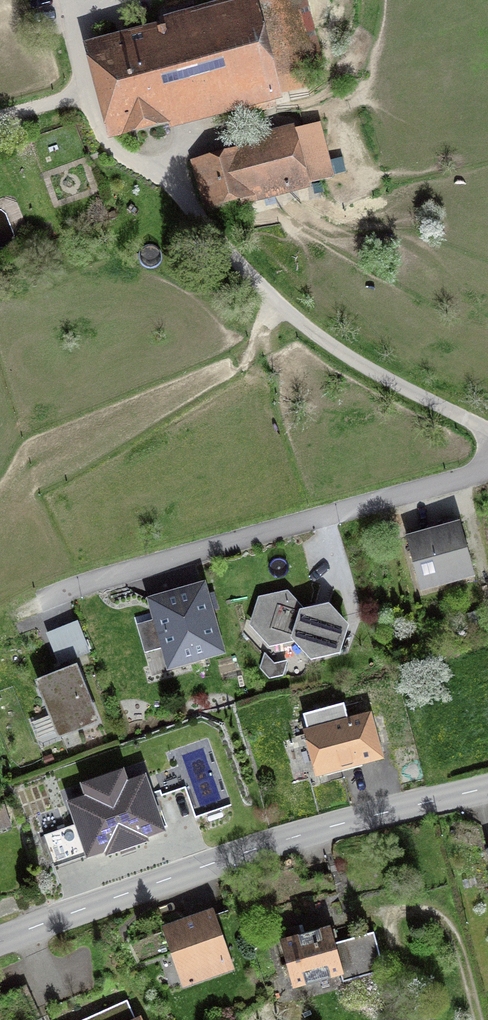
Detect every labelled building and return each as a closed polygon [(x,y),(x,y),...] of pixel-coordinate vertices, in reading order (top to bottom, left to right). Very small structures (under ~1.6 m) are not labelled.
[(256,0),(233,0),(158,19),(160,25),(82,45),(104,132),(107,144),(114,143),(282,100),(256,0)] [(309,184),(347,174),(342,158),(331,161),(321,123),(295,130),(294,125),(270,131),(272,137),(235,147),(236,150),(191,162),(204,211),(237,202),(239,207),(277,197),(278,203),(289,200),(287,195),(310,189),(309,184)] [(420,594),(474,580),(460,524),(405,538),(420,594)] [(207,584),(146,600),(152,622),(136,626),(137,629),(134,630),(140,652),(143,651),(144,655),(160,651),(166,673),(227,657),(207,584)] [(269,649),(293,644),(311,664),(340,658),(349,629),(328,606),(305,611),(288,592),(257,598),(249,627),(269,649)] [(486,621),(483,610),(468,614),(470,625),(486,621)] [(59,666),(90,654),(77,622),(46,634),(59,666)] [(259,669),(269,680),(284,677),(288,661),(274,664),(265,654),(259,669)] [(76,668),(35,685),(48,718),(16,731),(23,746),(38,739),(44,753),(63,745),(62,742),(100,726),(76,668)] [(315,780),(383,761),(371,714),(349,720),(344,705),(303,716),(307,731),(302,732),(315,780)] [(148,841),(165,835),(146,777),(128,783),(124,772),(79,786),(83,798),(65,804),(85,862),(104,856),(105,860),(150,846),(148,841)] [(5,809),(0,811),(0,832),(12,828),(5,809)] [(183,986),(235,968),(213,905),(161,923),(183,986)] [(385,967),(374,929),(336,939),(331,919),(304,927),(302,921),(287,925),(289,931),(278,934),(292,985),(301,982),(304,993),(331,986),(328,975),(340,972),(342,979),(385,967)] [(141,1012),(134,1015),(127,998),(75,1019),(144,1019),(141,1012)]
